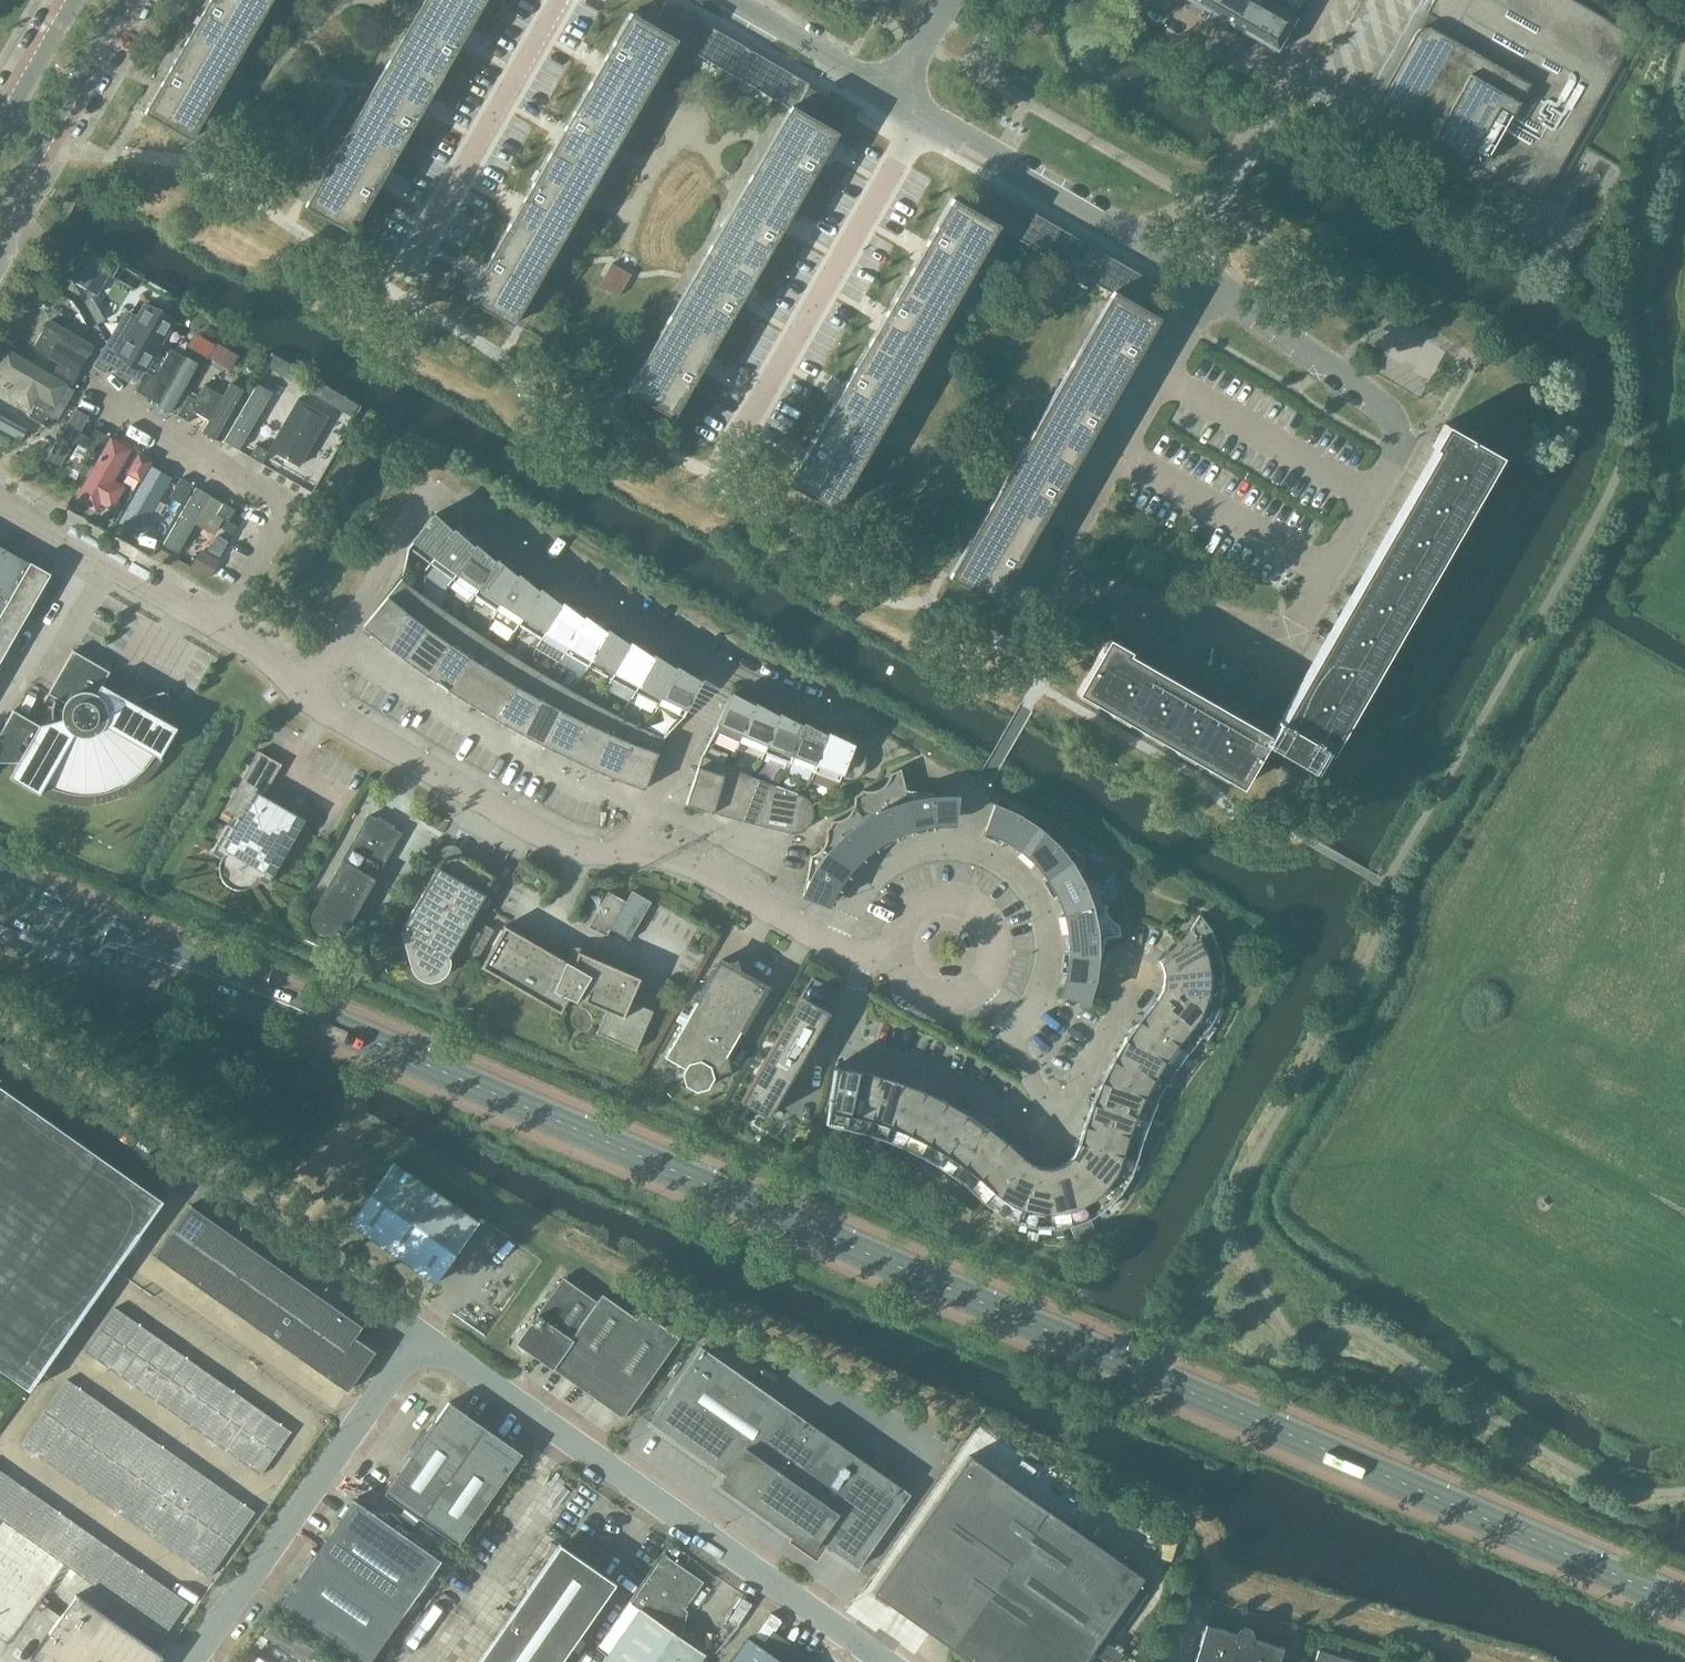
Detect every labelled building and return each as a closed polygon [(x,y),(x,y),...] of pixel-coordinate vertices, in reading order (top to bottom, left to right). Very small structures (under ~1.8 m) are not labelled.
[(272,0),(210,0),(189,35),(235,63),(272,0)] [(473,22),(428,0),(424,0),(386,65),(432,92),(473,22)] [(473,22),(486,0),(428,0),(473,22)] [(1211,13),(1219,0),(1189,0),(1211,13)] [(1233,26),(1248,0),(1219,0),(1211,13),(1233,26)] [(1254,38),(1274,3),(1273,3),(1268,0),(1248,0),(1233,26),(1254,38)] [(1278,51),(1300,12),(1279,0),(1274,0),(1273,3),(1274,3),(1254,38),(1278,51)] [(1546,193),(1631,44),(1631,42),(1631,37),(1630,35),(1629,32),(1627,30),(1625,28),(1575,0),(1433,0),(1426,13),(1438,20),(1433,29),(1429,27),(1427,26),(1424,26),(1419,28),(1417,30),(1415,31),(1378,97),(1377,101),(1377,106),(1378,108),(1379,111),(1381,113),(1383,114),(1529,197),(1532,198),(1534,198),(1538,198),(1542,196),(1544,195),(1546,193)] [(666,1),(651,26),(677,40),(676,42),(687,49),(702,22),(666,1)] [(630,14),(588,87),(635,113),(676,42),(677,40),(651,26),(630,14)] [(702,22),(687,49),(722,69),(738,43),(702,22)] [(192,139),(235,64),(189,36),(145,112),(192,139)] [(738,43),(722,69),(758,90),(773,63),(738,43)] [(773,63),(758,90),(790,109),(791,107),(795,109),(808,87),(809,84),(773,63)] [(391,163),(432,92),(386,65),(345,136),(391,163)] [(311,98),(306,107),(326,118),(338,96),(319,85),(311,98)] [(593,186),(635,113),(588,87),(547,158),(593,186)] [(808,87),(795,109),(810,118),(823,95),(808,87)] [(306,107),(298,122),(317,133),(318,131),(326,118),(306,107)] [(794,207),(794,208),(820,163),(837,133),(810,118),(795,109),(791,107),(790,109),(747,182),(794,207)] [(391,163),(345,136),(306,205),(352,231),(391,163)] [(553,255),(593,186),(547,158),(508,227),(553,255)] [(753,279),(794,207),(747,182),(707,252),(753,279)] [(987,186),(973,211),(998,226),(997,228),(1013,237),(1029,210),(987,186)] [(957,298),(997,228),(998,226),(952,199),(910,270),(957,298)] [(1029,210),(1013,237),(1054,261),(1070,234),(1029,210)] [(513,324),(553,255),(507,227),(467,298),(513,324)] [(1070,234),(1054,261),(1095,284),(1111,258),(1070,234)] [(715,346),(753,279),(707,252),(668,319),(715,346)] [(93,255),(76,283),(96,295),(113,267),(93,255)] [(1111,258),(1095,284),(1112,294),(1112,292),(1138,307),(1153,282),(1111,258)] [(604,277),(599,285),(619,296),(623,288),(631,274),(612,263),(604,277)] [(917,367),(957,298),(910,270),(870,341),(917,367)] [(1070,366),(1116,392),(1159,319),(1138,307),(1112,292),(1112,294),(1070,366)] [(674,417),(715,346),(668,319),(627,390),(674,417)] [(878,436),(917,367),(870,341),(831,410),(878,436)] [(93,366),(105,373),(116,354),(104,347),(93,366)] [(60,362),(53,374),(72,385),(79,373),(60,362)] [(1076,463),(1116,392),(1070,366),(1031,434),(1076,463)] [(135,391),(148,398),(159,379),(146,372),(135,391)] [(177,415),(190,422),(201,403),(188,396),(177,415)] [(36,404),(29,416),(48,427),(55,415),(36,404)] [(835,510),(877,437),(830,411),(789,483),(835,510)] [(22,438),(26,431),(0,417),(0,426),(22,438)] [(1440,451),(1292,709),(1283,704),(1263,703),(1248,730),(1125,659),(1130,650),(1107,638),(1076,692),(1241,787),(1258,758),(1266,743),(1286,754),(1310,768),(1322,748),(1329,752),(1499,455),(1444,424),(1431,446),(1440,451)] [(85,449),(98,456),(109,437),(96,430),(85,449)] [(1035,535),(1076,463),(1031,434),(990,506),(1035,535)] [(250,457),(262,463),(269,452),(257,445),(250,457)] [(127,473),(140,480),(151,461),(138,454),(127,473)] [(170,497),(182,505),(193,485),(181,478),(170,497)] [(235,509),(224,503),(223,503),(217,514),(230,521),(237,510),(235,509)] [(996,602),(1034,536),(989,507),(949,576),(996,602)] [(408,547),(430,563),(454,531),(433,515),(408,547)] [(430,563),(452,579),(475,547),(454,531),(430,563)] [(51,574),(31,562),(30,563),(0,545),(0,662),(51,574)] [(452,579),(474,595),(497,562),(475,547),(452,579)] [(205,551),(195,568),(210,577),(220,560),(205,551)] [(474,595),(496,610),(518,576),(497,562),(474,595)] [(496,610),(519,624),(540,591),(518,576),(496,610)] [(375,636),(385,645),(421,593),(402,579),(363,627),(375,636)] [(519,624),(542,639),(563,605),(540,591),(519,624)] [(385,645),(407,661),(441,608),(421,593),(385,645)] [(542,639),(565,653),(585,618),(563,605),(542,639)] [(407,661),(429,676),(462,622),(441,608),(407,661)] [(565,653),(588,666),(608,631),(585,618),(565,653)] [(429,676),(451,691),(484,637),(462,622),(429,676)] [(588,666),(611,679),(631,644),(608,631),(588,666)] [(451,691),(474,706),(505,650),(484,637),(451,691)] [(611,679),(635,692),(654,657),(631,644),(611,679)] [(37,792),(40,794),(46,784),(51,787),(58,790),(64,792),(71,793),(78,794),(85,795),(93,794),(100,793),(106,792),(113,790),(120,787),(126,784),(132,780),(138,775),(143,771),(148,765),(152,760),(155,755),(160,757),(177,727),(166,721),(166,713),(166,706),(165,699),(164,693),(164,691),(134,699),(133,696),(115,685),(108,687),(103,685),(110,672),(73,650),(44,701),(45,702),(50,694),(65,703),(63,707),(62,713),(63,718),(40,725),(14,710),(0,734),(0,762),(19,762),(10,777),(37,792)] [(474,706),(497,720),(527,664),(505,650),(474,706)] [(635,692),(659,704),(677,669),(654,657),(635,692)] [(497,720),(521,733),(549,677),(527,664),(497,720)] [(677,669),(659,704),(684,717),(701,680),(677,669)] [(521,733),(545,746),(571,690),(549,677),(521,733)] [(545,746),(569,758),(593,702),(571,690),(545,746)] [(714,730),(740,742),(756,705),(731,694),(714,730)] [(569,758),(594,769),(616,714),(593,702),(569,758)] [(740,742),(764,752),(780,715),(756,705),(740,742)] [(594,769),(619,780),(639,726),(616,714),(594,769)] [(764,752),(789,762),(804,725),(780,715),(764,752)] [(789,762),(814,772),(828,734),(804,725),(789,762)] [(639,726),(619,780),(645,789),(664,738),(639,726)] [(828,734),(814,772),(840,781),(845,782),(850,782),(855,780),(860,777),(863,773),(865,768),(866,763),(866,758),(864,753),(862,749),(858,746),(853,743),(828,734)] [(1286,754),(1266,743),(1258,758),(1277,770),(1286,754)] [(282,764),(259,751),(225,810),(238,818),(233,827),(228,824),(212,853),(222,859),(220,867),(221,875),(222,879),(228,885),(236,889),(248,888),(252,886),(258,879),(268,885),(306,820),(264,796),(282,764)] [(686,804),(713,812),(726,765),(702,755),(686,804)] [(713,812),(739,820),(750,775),(726,765),(713,812)] [(855,801),(854,805),(878,843),(896,833),(915,827),(900,769),(891,773),(889,777),(887,781),(885,785),(881,787),(878,789),(877,788),(876,788),(876,790),(872,791),(868,791),(863,790),(855,796),(855,801)] [(900,769),(915,827),(936,823),(933,793),(906,789),(901,769),(900,769)] [(739,820),(765,827),(774,784),(750,775),(739,820)] [(774,784),(765,827),(792,833),(797,833),(803,831),(808,827),(812,822),(813,816),(814,810),(812,805),(809,799),(804,796),(774,784)] [(1005,838),(1022,849),(1039,826),(1017,814),(994,804),(986,829),(1005,838)] [(822,846),(821,847),(849,869),(862,855),(878,843),(854,805),(853,805),(852,806),(854,807),(852,810),(850,814),(846,817),(842,819),(838,820),(833,821),(827,831),(827,835),(826,840),(825,844),(823,847),(822,846)] [(400,834),(369,816),(321,899),(323,904),(318,907),(314,912),(313,921),(316,929),(324,933),(330,933),(336,931),(340,926),(344,929),(343,932),(400,834)] [(1049,831),(1039,826),(1022,849),(1036,862),(1049,878),(1081,856),(1074,848),(1069,848),(1065,847),(1061,846),(1057,844),(1058,842),(1057,841),(1056,843),(1053,840),(1051,836),(1049,831)] [(849,869),(821,847),(822,848),(819,851),(815,854),(811,855),(803,895),(828,905),(837,886),(849,869)] [(435,871),(391,948),(409,958),(411,967),(413,972),(416,976),(420,979),(425,981),(431,982),(436,981),(441,979),(445,976),(448,972),(450,967),(451,961),(450,957),(462,964),(481,933),(468,926),(484,899),(483,898),(471,891),(483,869),(484,868),(483,867),(471,861),(459,854),(442,859),(436,871),(435,871)] [(1049,878),(1059,895),(1066,914),(1105,903),(1106,899),(1108,894),(1104,885),(1099,884),(1095,882),(1092,880),(1093,879),(1092,878),(1091,879),(1088,876),(1086,872),(1085,869),(1084,864),(1085,859),(1081,856),(1049,878)] [(601,906),(589,927),(607,935),(611,929),(630,940),(652,902),(633,891),(627,901),(619,917),(601,906)] [(627,901),(609,891),(601,906),(619,917),(627,901)] [(1069,934),(1070,954),(1101,955),(1106,937),(1121,935),(1119,925),(1115,922),(1112,919),(1109,916),(1107,912),(1106,908),(1105,904),(1107,904),(1107,903),(1105,903),(1066,914),(1069,934)] [(1159,960),(1160,962),(1161,963),(1164,974),(1223,967),(1219,949),(1212,932),(1200,915),(1192,928),(1185,937),(1177,945),(1165,957),(1159,960)] [(570,997),(576,1000),(582,990),(587,992),(584,1001),(606,1010),(596,1033),(636,1051),(654,1011),(631,1001),(641,977),(578,950),(572,964),(505,925),(481,967),(561,1013),(570,997)] [(1101,955),(1070,954),(1068,973),(1062,993),(1087,1003),(1101,955)] [(725,1059),(766,987),(720,961),(662,1062),(663,1063),(666,1057),(685,1068),(682,1073),(685,1085),(696,1091),(708,1088),(714,1077),(713,1072),(727,1068),(725,1059)] [(1223,967),(1164,974),(1163,985),(1219,1005),(1223,986),(1223,967)] [(1157,998),(1201,1037),(1212,1022),(1219,1005),(1162,986),(1163,988),(1157,998)] [(1141,1016),(1188,1053),(1201,1037),(1157,998),(1141,1016)] [(1127,1036),(1176,1069),(1188,1053),(1141,1016),(1127,1036)] [(1115,1056),(1166,1086),(1176,1069),(1127,1036),(1115,1056)] [(804,1055),(776,1039),(741,1102),(769,1117),(795,1072),(794,1072),(804,1055)] [(1103,1077),(1156,1103),(1166,1086),(1115,1056),(1103,1077)] [(827,1124),(847,1128),(860,1070),(836,1066),(835,1067),(827,1124)] [(847,1128),(866,1133),(883,1076),(860,1070),(847,1128)] [(866,1133),(885,1139),(906,1083),(883,1076),(866,1133)] [(1094,1099),(1148,1121),(1156,1103),(1103,1077),(1094,1099)] [(885,1139),(903,1146),(928,1093),(906,1083),(885,1139)] [(0,1087),(0,1369),(30,1390),(163,1201),(0,1087)] [(903,1146),(921,1155),(949,1103),(928,1093),(903,1146)] [(1085,1121),(1141,1140),(1148,1121),(1094,1099),(1085,1121)] [(921,1155),(938,1165),(970,1115),(949,1103),(921,1155)] [(938,1165),(955,1176),(990,1129),(970,1115),(938,1165)] [(1079,1144),(1136,1159),(1141,1140),(1085,1121),(1079,1144)] [(955,1176),(970,1189),(1009,1143),(990,1129),(955,1176)] [(970,1189),(985,1202),(1026,1159),(1009,1143),(970,1189)] [(1072,1155),(1119,1193),(1129,1177),(1136,1159),(1079,1144),(1073,1155),(1072,1155)] [(1062,1163),(1090,1217),(1106,1206),(1119,1193),(1072,1155),(1072,1157),(1064,1164),(1062,1163)] [(1033,1164),(1026,1159),(985,1202),(993,1208),(1004,1216),(1017,1222),(1039,1167),(1033,1164)] [(393,1162),(350,1224),(435,1284),(478,1222),(393,1162)] [(1050,1167),(1051,1168),(1054,1227),(1072,1224),(1090,1217),(1062,1163),(1062,1165),(1052,1168),(1050,1167)] [(1035,1226),(1054,1227),(1051,1168),(1050,1167),(1049,1168),(1039,1167),(1017,1222),(1035,1226)] [(212,1220),(191,1205),(173,1230),(194,1245),(212,1220)] [(234,1235),(212,1220),(194,1245),(216,1260),(234,1235)] [(173,1230),(155,1256),(177,1271),(194,1245),(173,1230)] [(255,1250),(234,1235),(216,1260),(237,1276),(255,1250)] [(177,1271),(198,1286),(216,1260),(194,1245),(177,1271)] [(276,1265),(255,1250),(237,1276),(258,1291),(276,1265)] [(198,1286),(219,1301),(237,1276),(216,1260),(198,1286)] [(298,1280),(276,1265),(258,1291),(280,1306),(298,1280)] [(219,1301),(241,1316),(258,1291),(237,1276),(219,1301)] [(518,1343),(622,1416),(677,1338),(642,1313),(636,1320),(602,1296),(597,1303),(563,1279),(518,1343)] [(319,1295),(298,1280),(280,1306),(301,1321),(319,1295)] [(241,1316),(262,1331),(280,1306),(258,1291),(241,1316)] [(340,1310),(319,1295),(301,1321),(323,1336),(340,1310)] [(262,1331),(283,1346),(301,1321),(280,1306),(262,1331)] [(113,1338),(128,1316),(115,1307),(100,1329),(113,1338)] [(355,1337),(362,1326),(340,1310),(323,1336),(345,1351),(355,1337)] [(124,1346),(140,1324),(128,1316),(113,1338),(124,1346)] [(283,1346),(305,1361),(323,1336),(301,1321),(283,1346)] [(136,1354),(151,1333),(140,1324),(124,1346),(136,1354)] [(113,1338),(100,1329),(85,1351),(97,1360),(113,1338)] [(148,1363),(163,1341),(151,1333),(136,1354),(148,1363)] [(305,1361),(327,1377),(345,1351),(323,1336),(305,1361)] [(375,1352),(355,1337),(345,1351),(327,1377),(347,1391),(375,1352)] [(113,1338),(97,1360),(109,1368),(124,1346),(113,1338)] [(159,1371),(175,1349),(163,1341),(148,1363),(159,1371)] [(124,1346),(109,1368),(121,1376),(136,1354),(124,1346)] [(649,1423),(725,1476),(718,1485),(812,1551),(819,1542),(858,1569),(910,1494),(702,1348),(649,1423)] [(171,1379),(186,1357),(175,1349),(159,1371),(171,1379)] [(136,1354),(121,1376),(132,1385),(148,1363),(136,1354)] [(183,1387),(198,1366),(186,1357),(171,1379),(183,1387)] [(148,1363),(132,1385),(144,1393),(159,1371),(148,1363)] [(194,1396),(210,1374),(198,1366),(183,1387),(194,1396)] [(159,1371),(144,1393),(156,1401),(171,1379),(159,1371)] [(206,1404),(221,1382),(210,1374),(194,1396),(206,1404)] [(57,1421),(80,1388),(67,1379),(44,1412),(57,1421)] [(171,1379),(156,1401),(168,1409),(183,1387),(171,1379)] [(218,1412),(233,1390),(221,1382),(206,1404),(218,1412)] [(183,1387),(168,1409),(179,1417),(194,1396),(183,1387)] [(69,1429),(92,1397),(80,1388),(57,1421),(69,1429)] [(230,1420),(245,1399),(233,1390),(218,1412),(230,1420)] [(194,1396),(179,1417),(191,1426),(206,1404),(194,1396)] [(81,1437),(104,1405),(92,1397),(69,1429),(81,1437)] [(241,1429),(256,1407),(245,1399),(230,1420),(241,1429)] [(384,1493),(457,1544),(521,1453),(448,1402),(384,1493)] [(206,1404),(191,1426),(203,1434),(218,1412),(206,1404)] [(92,1446),(115,1413),(104,1405),(81,1437),(92,1446)] [(253,1437),(268,1415),(256,1407),(241,1429),(253,1437)] [(44,1412),(22,1445),(34,1453),(57,1421),(44,1412)] [(218,1412),(203,1434),(214,1442),(230,1420),(218,1412)] [(104,1454),(127,1421),(115,1413),(92,1446),(104,1454)] [(265,1445),(280,1423),(268,1415),(253,1437),(265,1445)] [(230,1420),(214,1442),(226,1450),(241,1429),(230,1420)] [(57,1421),(34,1453),(46,1462),(69,1429),(57,1421)] [(116,1462),(139,1430),(127,1421),(104,1454),(116,1462)] [(265,1445),(276,1453),(291,1432),(280,1423),(265,1445)] [(69,1429),(46,1462),(58,1470),(81,1437),(69,1429)] [(241,1429),(226,1450),(238,1459),(253,1437),(241,1429)] [(127,1470),(150,1438),(139,1430),(116,1462),(127,1470)] [(58,1470),(69,1478),(92,1446),(81,1437),(58,1470)] [(253,1437),(238,1459),(249,1467),(265,1445),(253,1437)] [(139,1479),(162,1446),(150,1438),(127,1470),(139,1479)] [(265,1445),(249,1467),(261,1475),(276,1453),(265,1445)] [(69,1478),(81,1486),(104,1454),(92,1446),(69,1478)] [(151,1487),(174,1454),(162,1446),(139,1479),(151,1487)] [(81,1486),(93,1495),(116,1462),(104,1454),(81,1486)] [(162,1495),(185,1462),(174,1454),(151,1487),(162,1495)] [(873,1593),(970,1661),(1084,1661),(1143,1579),(969,1456),(873,1593)] [(93,1495),(104,1503),(127,1470),(116,1462),(93,1495)] [(174,1503),(197,1471),(185,1462),(162,1495),(174,1503)] [(127,1470),(104,1503),(116,1511),(139,1479),(127,1470)] [(0,1473),(0,1497),(13,1479),(1,1471),(0,1473)] [(186,1511),(209,1479),(197,1471),(174,1503),(186,1511)] [(0,1497),(0,1519),(2,1520),(25,1487),(13,1479),(0,1497)] [(139,1479),(116,1511),(128,1519),(151,1487),(139,1479)] [(198,1520),(221,1487),(209,1479),(186,1511),(198,1520)] [(25,1487),(2,1520),(13,1528),(36,1496),(25,1487)] [(151,1487),(128,1519),(139,1528),(162,1495),(151,1487)] [(209,1528),(232,1495),(221,1487),(198,1520),(209,1528)] [(139,1528),(151,1536),(174,1503),(162,1495),(139,1528)] [(221,1536),(244,1504),(232,1495),(209,1528),(221,1536)] [(36,1496),(13,1528),(25,1536),(48,1504),(36,1496)] [(363,1661),(370,1661),(441,1560),(355,1499),(281,1604),(363,1661)] [(151,1536),(163,1544),(186,1511),(174,1503),(151,1536)] [(48,1504),(25,1536),(37,1545),(60,1512),(48,1504)] [(233,1544),(255,1512),(244,1504),(221,1536),(233,1544)] [(186,1511),(163,1544),(175,1552),(198,1520),(186,1511)] [(71,1520),(60,1512),(37,1545),(48,1553),(71,1520)] [(83,1529),(71,1520),(48,1553),(60,1561),(83,1529)] [(198,1520),(175,1552),(186,1560),(209,1528),(198,1520)] [(209,1528),(186,1560),(198,1569),(221,1536),(209,1528)] [(95,1537),(83,1529),(60,1561),(72,1569),(95,1537)] [(198,1569),(210,1577),(233,1544),(221,1536),(198,1569)] [(106,1545),(95,1537),(72,1569),(84,1577),(106,1545)] [(118,1553),(106,1545),(84,1577),(95,1586),(118,1553)] [(130,1561),(118,1553),(95,1586),(107,1594),(130,1561)] [(142,1570),(130,1561),(107,1594),(119,1602),(142,1570)] [(153,1578),(142,1570),(119,1602),(130,1610),(153,1578)] [(165,1586),(153,1578),(130,1610),(142,1619),(165,1586)] [(177,1594),(165,1586),(142,1619),(154,1627),(177,1594)] [(78,1591),(35,1652),(48,1661),(158,1661),(165,1652),(78,1591)] [(154,1627),(165,1635),(188,1603),(177,1594),(154,1627)] [(1282,1648),(1204,1625),(1193,1661),(1277,1661),(1282,1648)] [(1317,1650),(1314,1661),(1356,1661),(1317,1650)]
